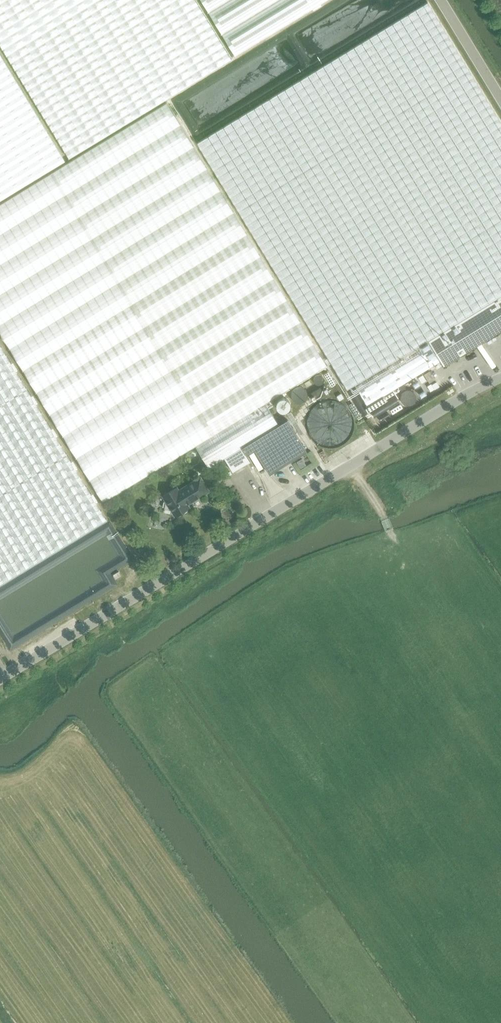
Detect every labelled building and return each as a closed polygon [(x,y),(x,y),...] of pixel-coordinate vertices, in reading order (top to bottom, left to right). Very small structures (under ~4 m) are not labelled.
[(69,158),(232,59),(195,0),(0,0),(0,44),(69,158)] [(235,56),(327,0),(201,0),(235,56)] [(193,145),(216,184),(246,233),(327,365),(343,391),(355,384),(427,340),(497,297),(500,295),(500,122),(428,2),(193,145)] [(65,161),(0,54),(0,201),(65,161)] [(265,403),(327,365),(246,233),(216,184),(193,145),(167,102),(0,204),(0,332),(103,501),(195,445),(265,403)] [(355,384),(367,405),(440,360),(443,366),(500,331),(500,295),(497,297),(427,340),(355,384)] [(108,519),(0,342),(0,584),(108,519)] [(429,371),(424,374),(429,383),(434,380),(429,371)] [(417,380),(413,383),(420,396),(425,393),(417,380)] [(324,386),(309,395),(313,403),(329,393),(324,386)] [(265,403),(195,445),(209,467),(224,458),(233,471),(250,461),(246,455),(255,450),(269,474),(307,451),(287,419),(279,425),(265,403)] [(194,500),(209,491),(200,477),(178,490),(177,487),(163,495),(166,502),(165,508),(171,510),(175,516),(189,507),(186,503),(191,500),(194,500)] [(123,575),(121,571),(114,575),(117,579),(123,575)]
